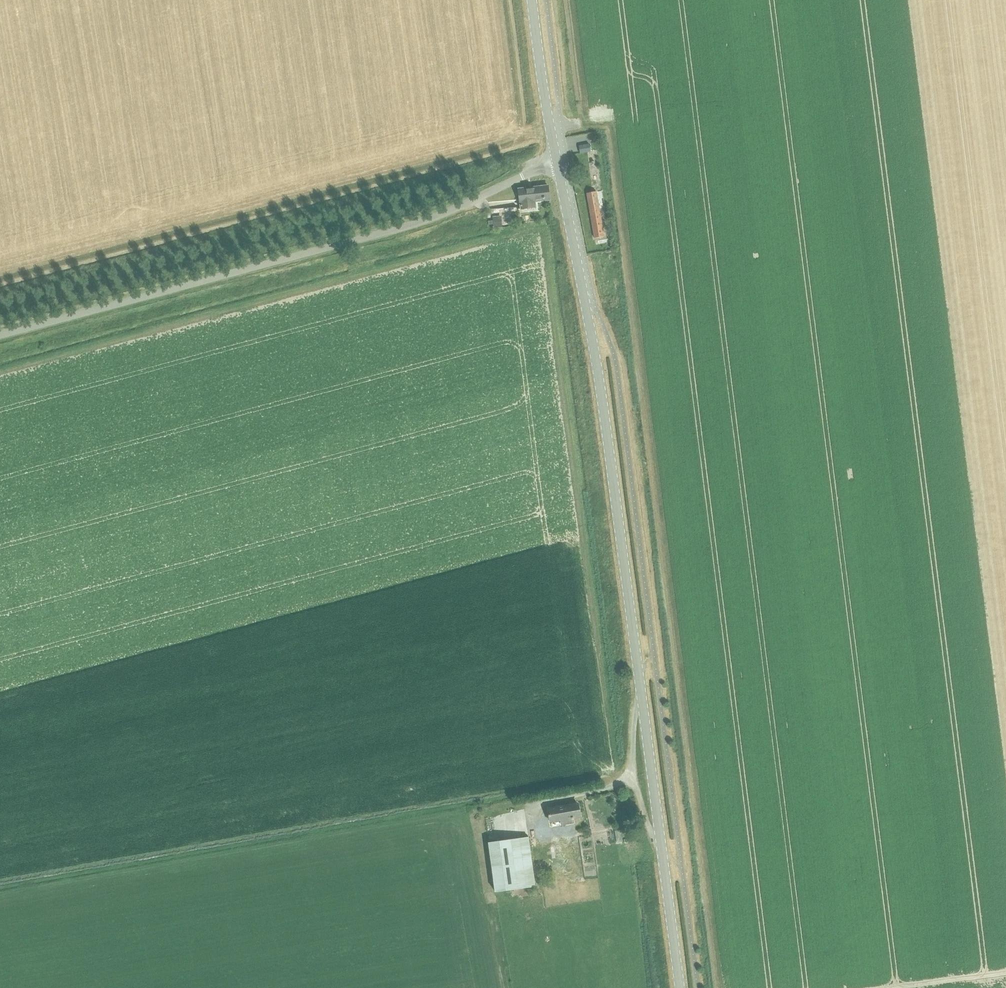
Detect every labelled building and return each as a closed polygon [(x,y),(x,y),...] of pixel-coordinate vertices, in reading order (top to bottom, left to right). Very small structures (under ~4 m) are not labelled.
[(580,153),(591,151),(589,144),(579,146),(580,153)] [(534,199),(549,198),(548,184),(519,187),(521,209),(535,207),(534,199)] [(604,237),(600,214),(596,192),(587,193),(594,238),(604,237)] [(502,226),(501,215),(492,216),(493,227),(502,226)] [(580,817),(578,804),(564,807),(548,809),(550,822),(565,819),(566,824),(573,823),(573,818),(580,817)] [(620,830),(614,831),(616,842),(622,841),(620,830)] [(488,842),(495,892),(534,887),(528,837),(488,842)] [(561,873),(584,869),(578,838),(556,842),(561,873)]
